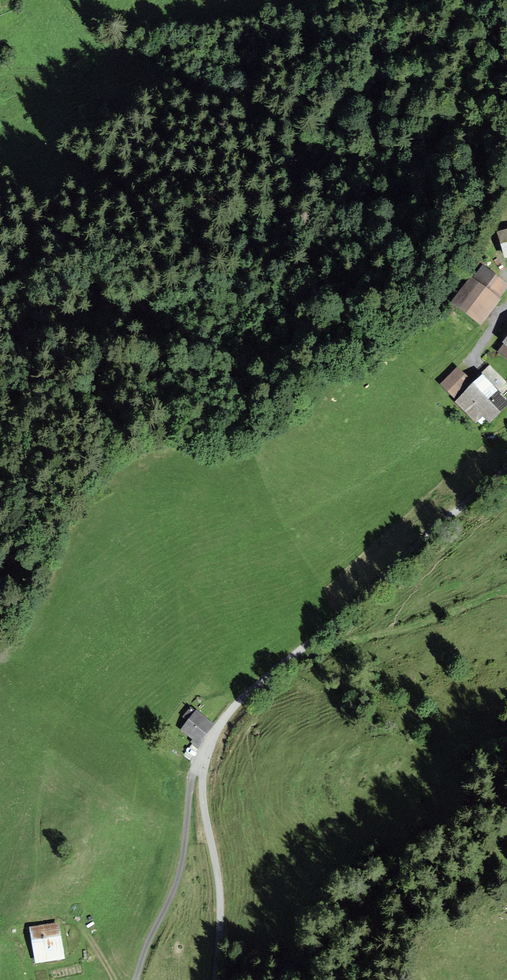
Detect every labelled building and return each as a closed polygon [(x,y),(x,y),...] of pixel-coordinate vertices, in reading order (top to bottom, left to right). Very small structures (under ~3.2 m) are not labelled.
[(497,235),(505,261),(506,261),(506,232),(497,235)] [(506,284),(483,267),(474,279),(470,276),(451,303),(481,325),(499,300),(496,297),(506,284)] [(506,361),(506,343),(498,353),(506,361)] [(502,392),(506,387),(506,380),(489,364),(481,372),(502,392)] [(458,369),(442,383),(480,422),(504,400),(483,378),(474,386),(458,369)] [(196,711),(181,729),(196,741),(211,723),(196,711)] [(56,921),(30,926),(37,962),(63,957),(56,921)]
